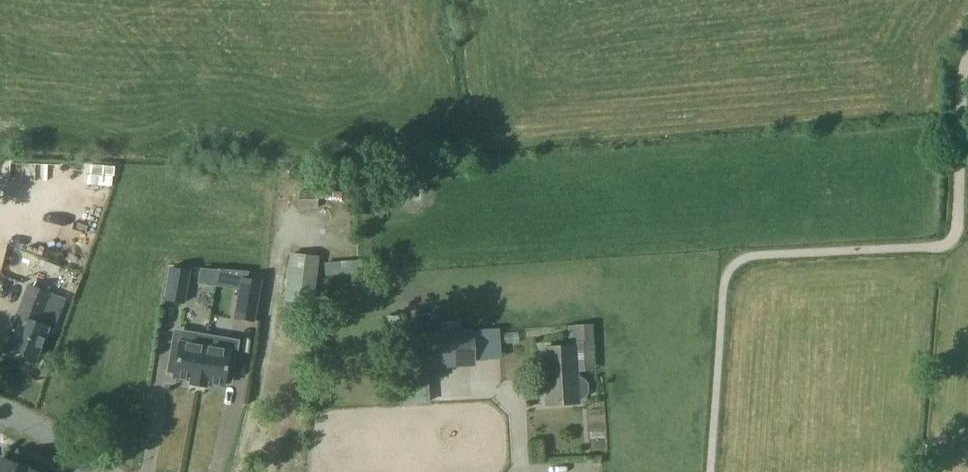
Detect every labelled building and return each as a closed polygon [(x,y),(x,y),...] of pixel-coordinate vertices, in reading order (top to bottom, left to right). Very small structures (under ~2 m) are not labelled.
[(316,209),(317,192),(298,191),(297,209),(316,209)] [(307,341),(317,257),(289,254),(283,338),(307,341)] [(205,312),(220,313),(222,268),(208,267),(205,312)] [(183,303),(189,271),(169,268),(164,299),(183,303)] [(253,321),(260,281),(241,278),(234,317),(253,321)] [(52,331),(65,299),(27,284),(14,317),(21,319),(9,349),(35,359),(46,329),(52,331)] [(573,346),(592,345),(591,323),(572,324),(573,346)] [(181,331),(180,339),(173,337),(167,372),(174,373),(173,377),(190,380),(190,383),(205,386),(206,383),(223,386),(223,382),(231,383),(238,341),(181,331)] [(422,334),(424,362),(473,359),(471,331),(422,334)] [(584,383),(576,376),(575,348),(542,350),(545,404),(578,402),(578,399),(584,393),(584,383)] [(28,465),(12,459),(11,463),(1,459),(0,461),(0,471),(26,471),(28,465)]
